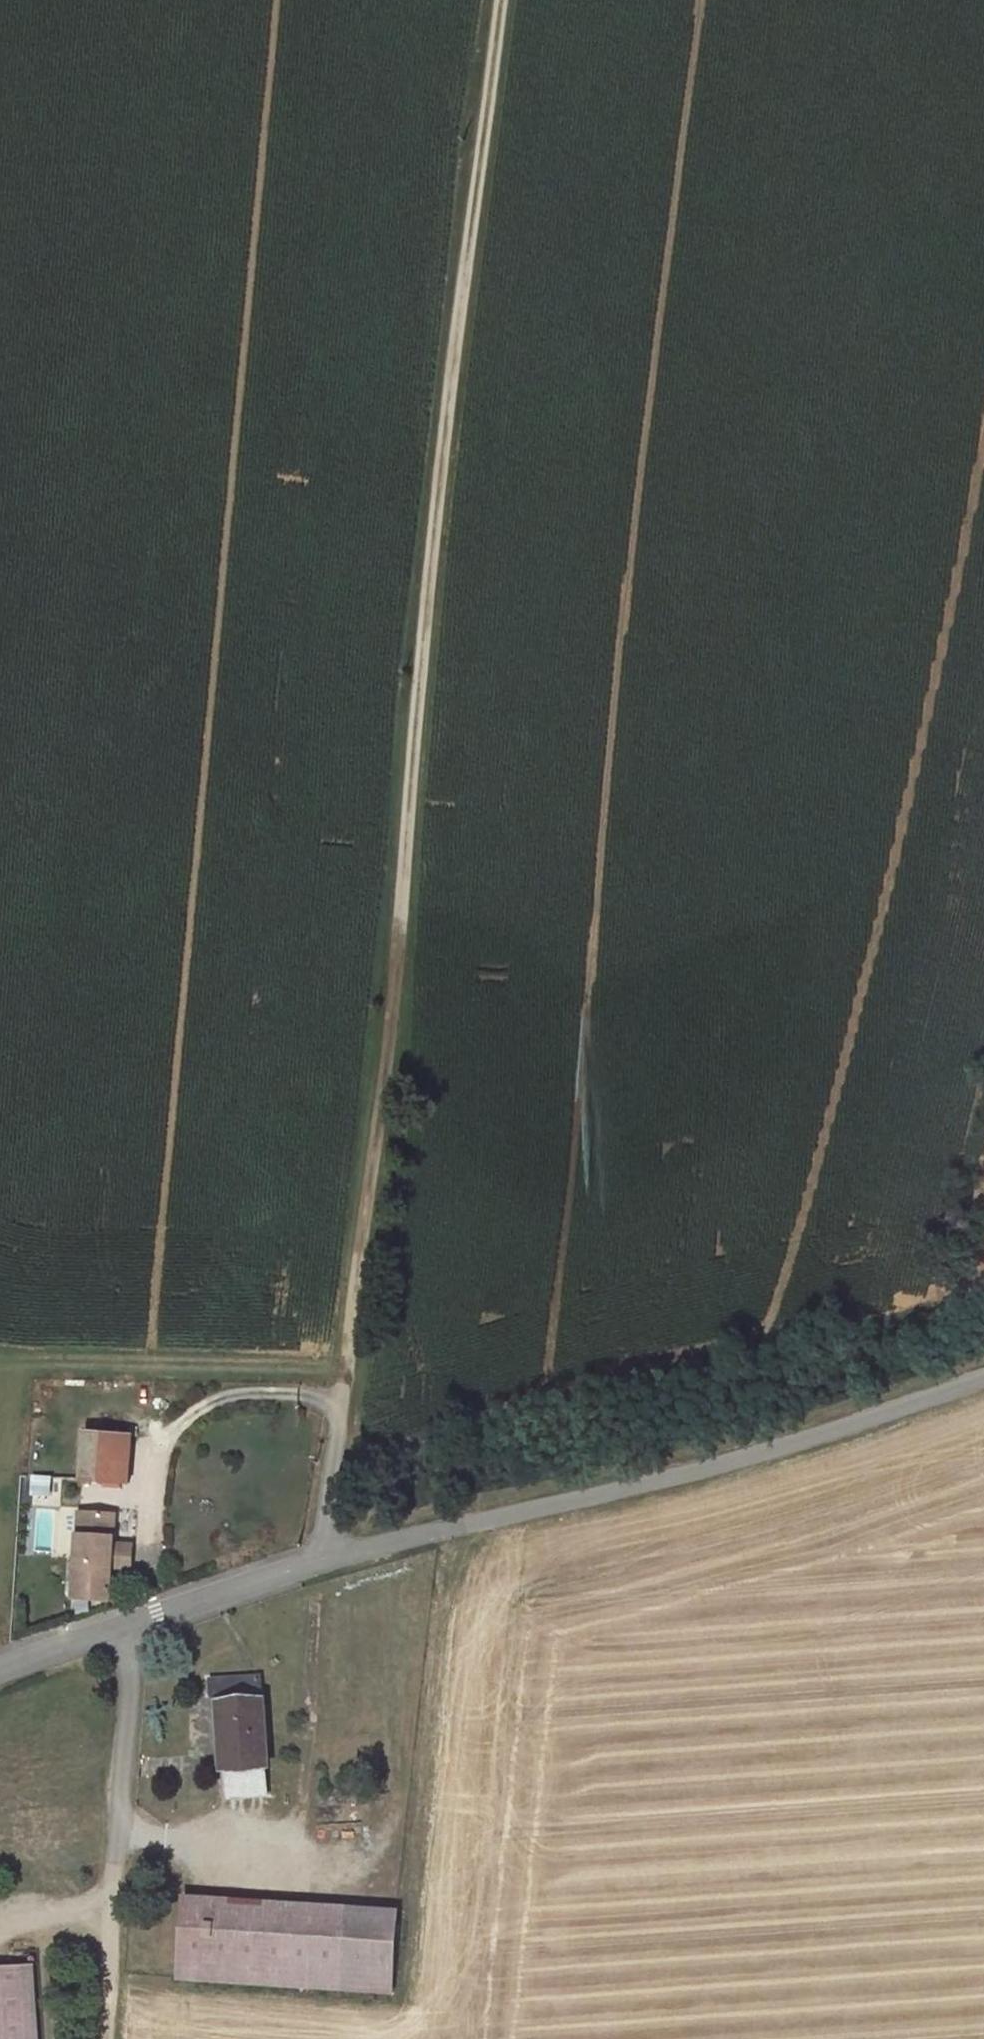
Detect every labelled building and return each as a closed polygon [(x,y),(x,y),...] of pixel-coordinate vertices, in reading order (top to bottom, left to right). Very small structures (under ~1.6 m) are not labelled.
[(85,1434),(82,1480),(117,1482),(129,1482),(132,1437),(85,1434)] [(80,1511),(75,1598),(110,1600),(112,1566),(127,1567),(128,1545),(113,1544),(115,1514),(80,1511)] [(210,1697),(217,1706),(225,1704),(227,1736),(222,1736),(224,1773),(227,1773),(265,1770),(267,1770),(262,1678),(210,1681),(210,1697)] [(218,1736),(222,1736),(227,1736),(225,1704),(217,1706),(218,1736)] [(267,1794),(265,1770),(227,1773),(228,1796),(267,1794)] [(346,1908),(185,1897),(180,1979),(340,1990),(346,1908)] [(398,1911),(346,1908),(340,1990),(393,1993),(398,1911)] [(0,1967),(0,2038),(38,2038),(34,1965),(0,1967)]
